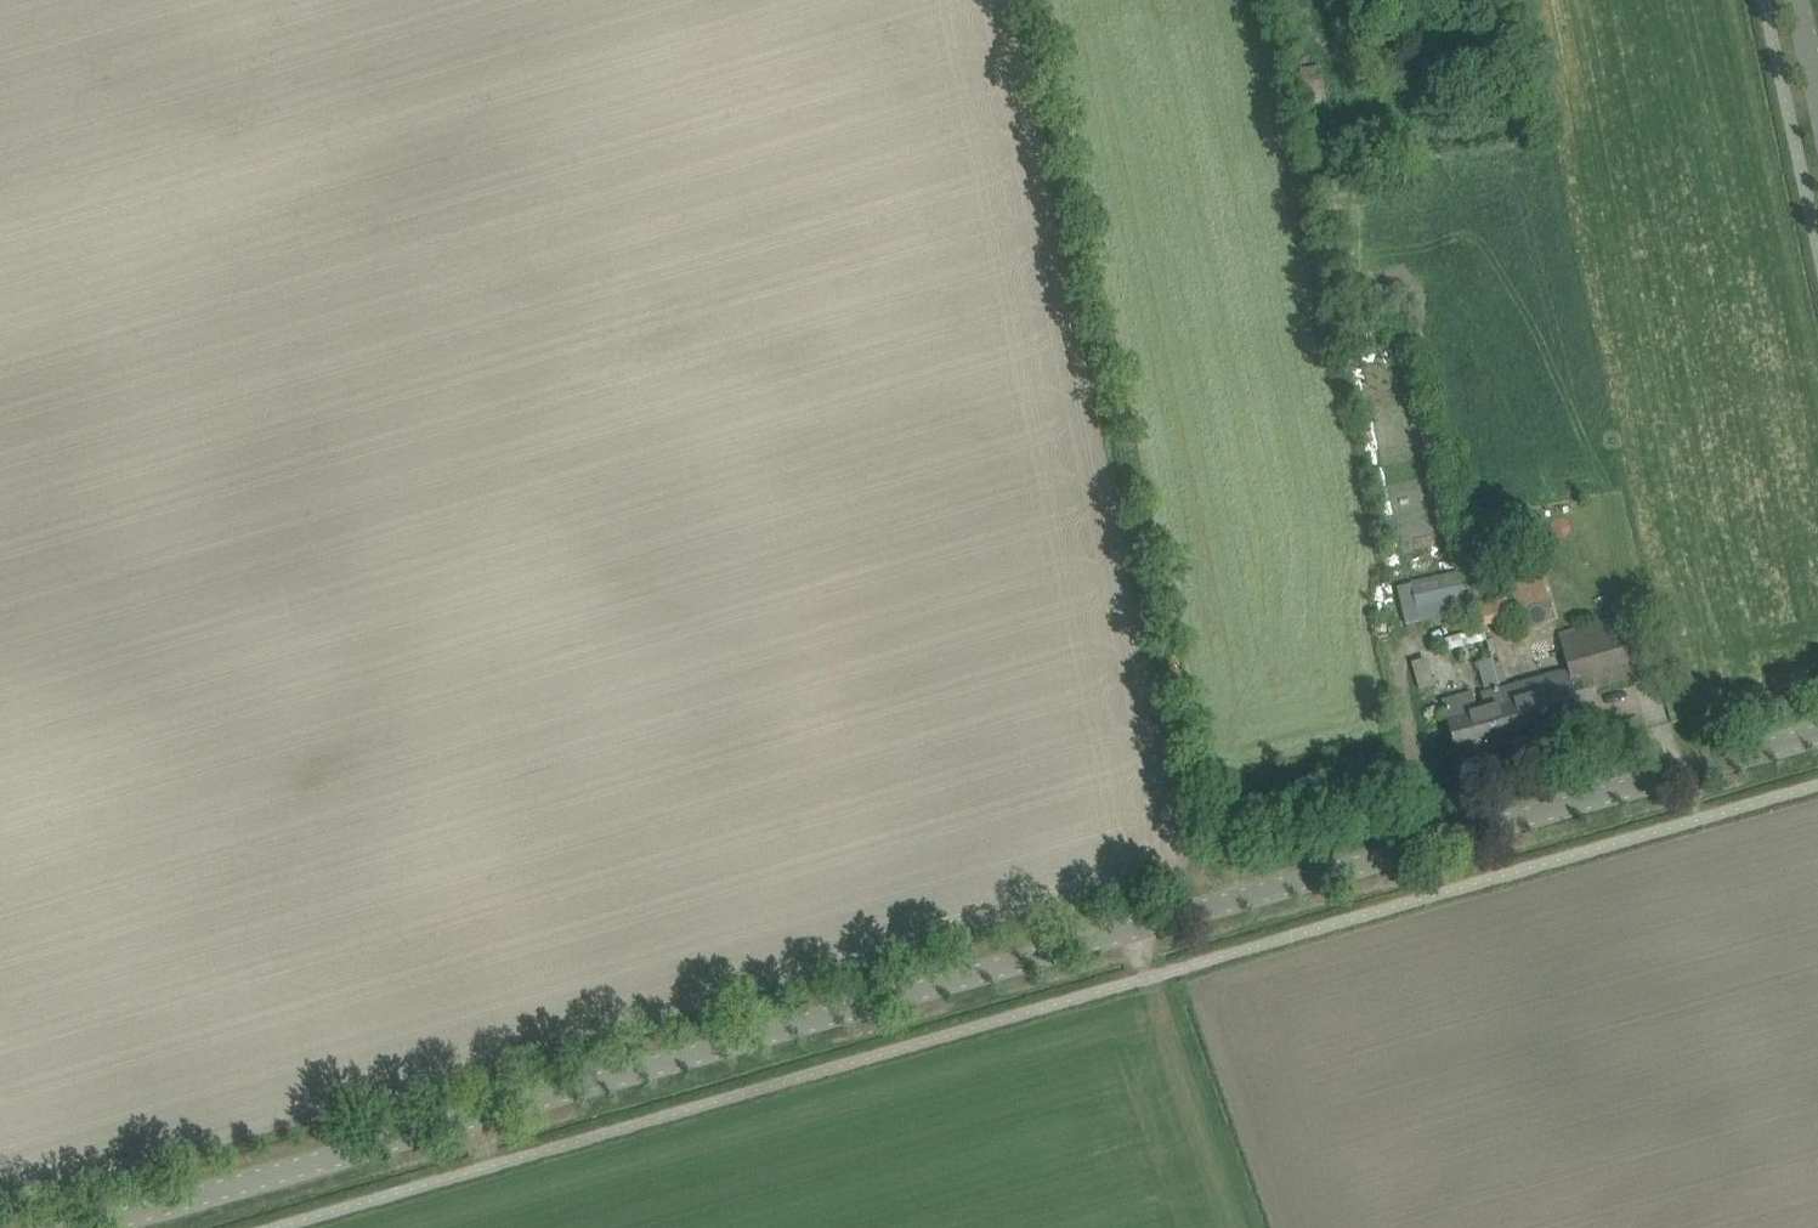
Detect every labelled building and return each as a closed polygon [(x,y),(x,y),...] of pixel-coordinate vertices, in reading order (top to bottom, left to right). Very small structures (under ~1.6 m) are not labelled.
[(1441,577),(1397,587),(1405,624),(1450,614),(1447,603),(1441,577)] [(1501,690),(1513,738),(1529,734),(1528,731),(1544,727),(1545,730),(1568,724),(1565,712),(1586,706),(1580,683),(1632,670),(1621,629),(1561,646),(1568,671),(1555,675),(1501,690)] [(1429,657),(1411,663),(1419,688),(1437,683),(1429,657)] [(1499,683),(1506,681),(1501,658),(1493,660),(1499,683)] [(1483,687),(1499,683),(1493,660),(1477,664),(1483,687)] [(1513,738),(1501,690),(1485,694),(1486,708),(1478,711),(1472,692),(1440,701),(1453,753),(1513,738)]
